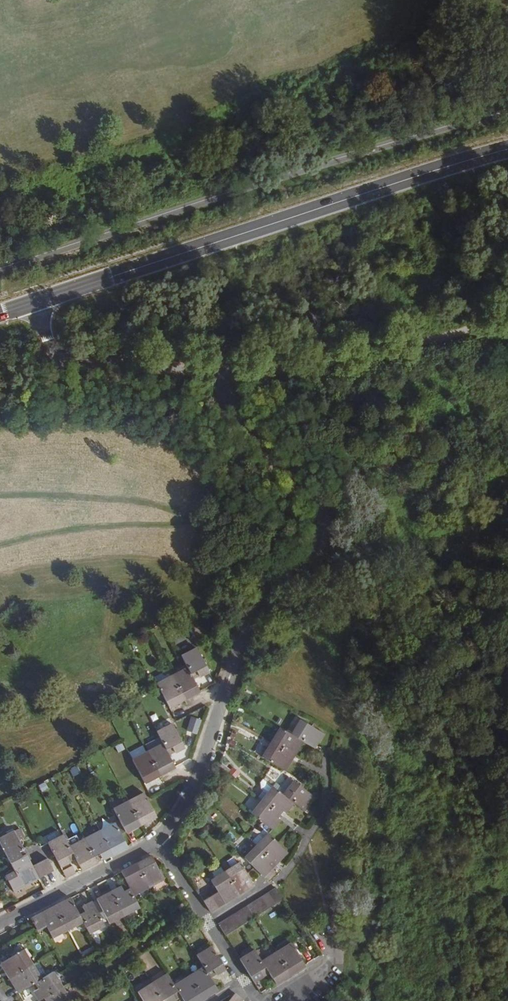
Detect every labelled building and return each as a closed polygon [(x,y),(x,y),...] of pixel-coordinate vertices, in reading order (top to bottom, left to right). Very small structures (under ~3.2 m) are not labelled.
[(196,672),(199,677),(209,672),(196,648),(181,656),(187,668),(172,677),(157,684),(169,707),(199,692),(193,680),(190,675),(196,672)] [(157,684),(172,677),(169,671),(154,679),(157,684)] [(193,680),(199,677),(196,672),(190,675),(193,680)] [(312,742),(316,745),(323,734),(301,720),(292,735),(280,728),(263,758),(285,771),(292,760),(286,756),(288,753),(290,750),(295,753),(302,742),(309,745),(312,742)] [(171,748),(174,753),(184,747),(171,724),(156,732),(159,738),(162,743),(148,751),(132,759),(145,784),(175,768),(168,756),(166,751),(171,748)] [(162,743),(159,738),(145,745),(148,751),(162,743)] [(122,742),(114,746),(118,753),(126,749),(122,742)] [(283,795),(291,785),(284,780),(281,783),(277,781),(272,786),(283,795)] [(303,805),(307,808),(315,798),(294,781),(291,785),(283,795),(272,786),(251,814),(272,830),(281,820),(278,817),(276,816),(278,813),(281,810),(282,811),(285,813),(294,803),(300,808),(303,805)] [(144,793),(113,809),(126,832),(156,817),(144,793)] [(75,857),(76,859),(82,871),(97,863),(94,857),(99,855),(102,860),(127,847),(115,824),(70,848),(63,836),(48,843),(67,878),(76,873),(70,862),(69,860),(75,857)] [(47,859),(32,867),(16,838),(22,835),(19,829),(0,839),(0,843),(23,887),(53,871),(47,859)] [(257,846),(268,834),(264,829),(252,841),(257,846)] [(274,856),(279,861),(287,852),(268,834),(257,846),(244,858),(263,876),(273,867),(268,863),(271,860),(274,856)] [(122,886),(96,899),(109,923),(139,907),(133,895),(164,879),(152,856),(121,872),(130,889),(125,891),(122,886)] [(218,891),(209,897),(203,900),(210,912),(236,897),(233,891),(237,889),(239,894),(254,886),(240,862),(220,875),(211,880),(215,887),(218,891)] [(207,875),(211,880),(220,875),(217,869),(207,875)] [(206,892),(209,897),(218,891),(215,887),(206,892)] [(276,888),(217,923),(225,935),(283,900),(276,888)] [(47,926),(48,928),(53,938),(83,922),(89,933),(104,925),(92,901),(83,906),(86,912),(80,915),(70,898),(32,919),(38,931),(47,926)] [(255,950),(240,959),(254,982),(269,973),(276,984),(305,966),(297,954),(301,952),(294,941),(262,961),(255,950)] [(176,1000),(173,995),(178,992),(181,997),(183,999),(184,1000),(199,1000),(217,990),(210,979),(207,974),(213,971),(216,975),(225,969),(211,947),(196,956),(203,967),(174,985),(167,974),(138,992),(143,1000),(174,1000),(176,1000)] [(52,972),(41,979),(23,950),(0,963),(18,993),(30,986),(33,984),(36,989),(33,991),(39,1000),(42,999),(44,1000),(70,1000),(52,972)] [(210,979),(216,975),(213,971),(207,974),(210,979)] [(176,1000),(181,997),(178,992),(173,995),(176,1000)]
